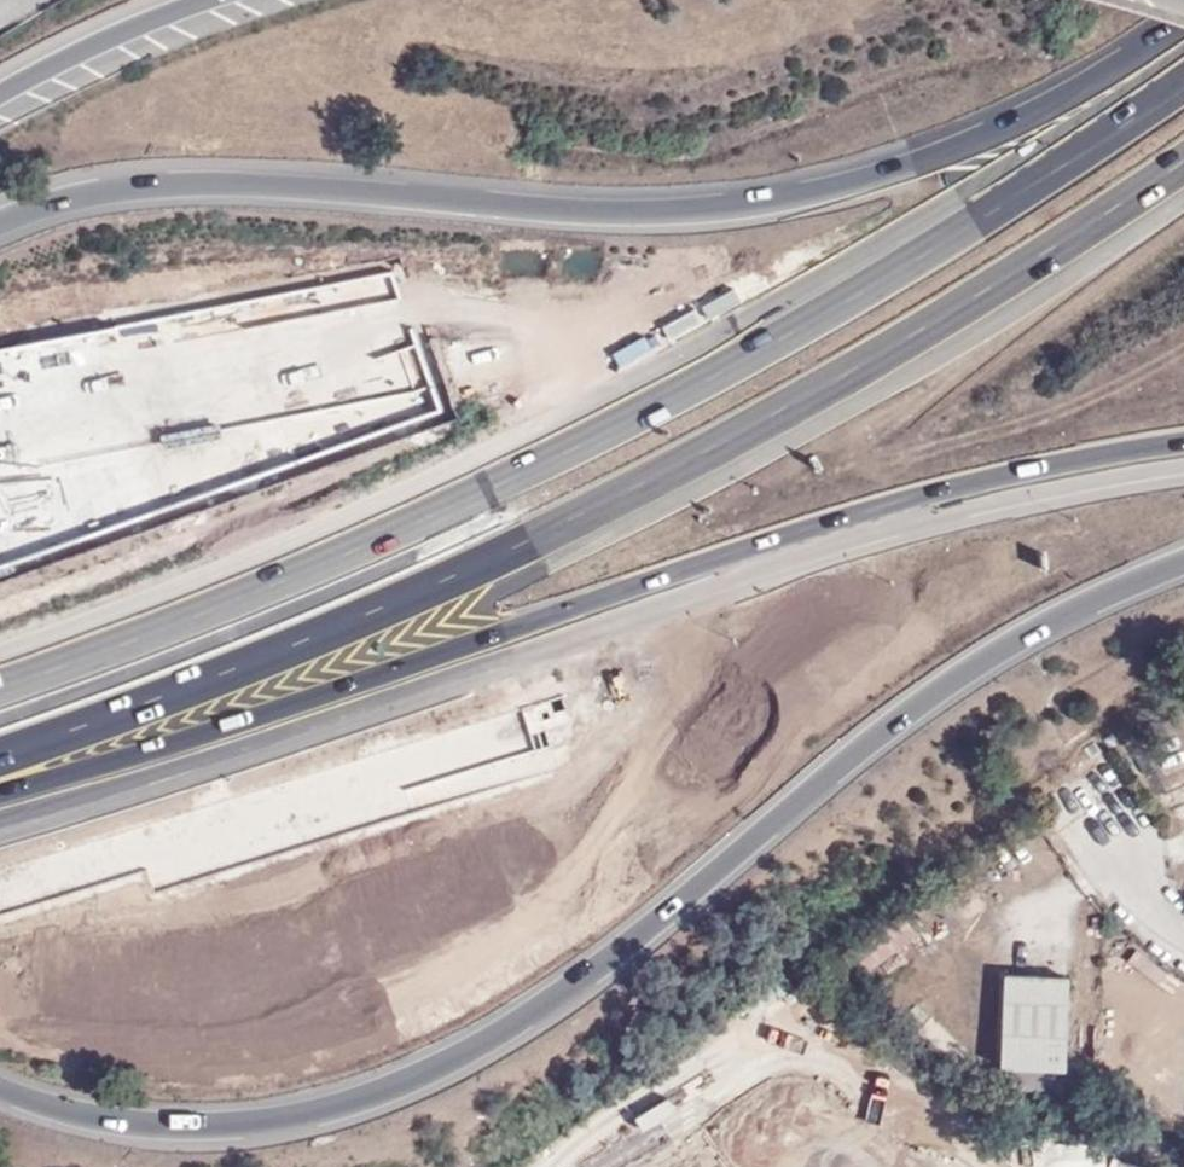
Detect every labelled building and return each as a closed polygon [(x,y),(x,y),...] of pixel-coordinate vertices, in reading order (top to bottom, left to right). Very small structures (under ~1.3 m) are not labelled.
[(1067,975),(1005,973),(1001,1065),(1064,1067),(1067,975)]
